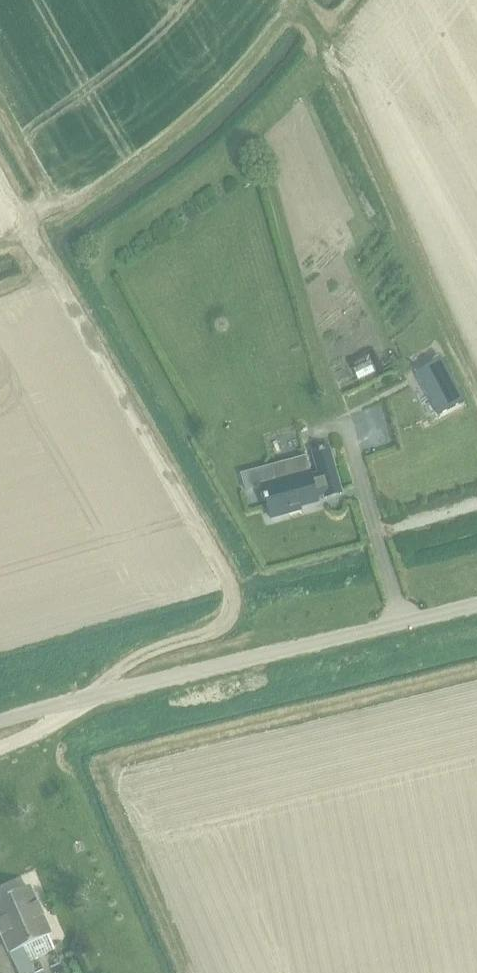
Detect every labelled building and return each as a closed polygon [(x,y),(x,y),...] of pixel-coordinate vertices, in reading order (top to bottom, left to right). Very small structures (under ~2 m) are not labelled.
[(416,372),(438,414),(463,401),(440,359),(416,372)] [(273,465),(240,474),(246,492),(262,488),(270,518),(290,513),(289,510),(317,502),(317,499),(323,497),(323,499),(342,494),(328,446),(310,451),(316,474),(310,476),(309,473),(277,481),(273,465)] [(18,972),(32,972),(20,947),(50,934),(28,888),(0,901),(0,933),(18,972)]
